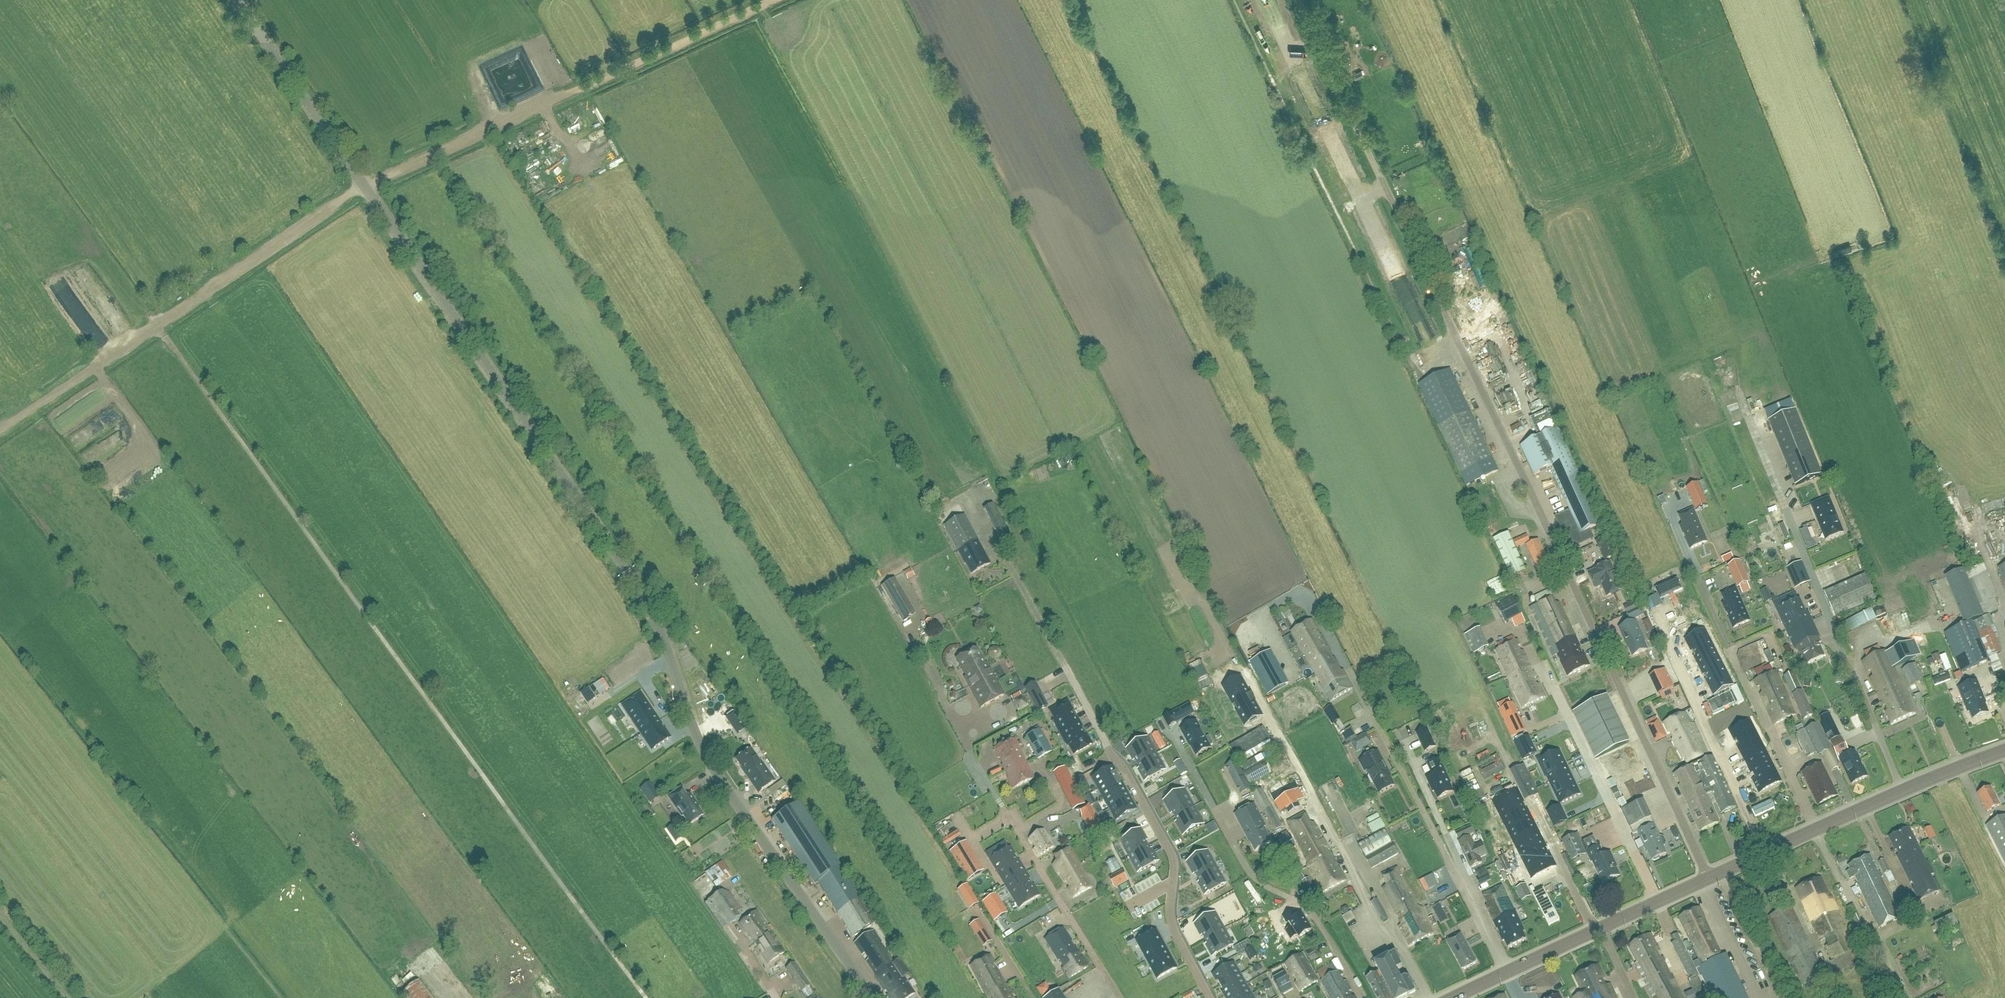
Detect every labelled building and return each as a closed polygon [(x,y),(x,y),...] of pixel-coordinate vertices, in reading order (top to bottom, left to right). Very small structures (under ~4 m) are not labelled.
[(777,31),(782,28),(778,22),(773,26),(777,31)] [(502,72),(503,76),(512,72),(520,92),(526,90),(516,66),(502,72)] [(97,293),(88,301),(96,310),(105,302),(97,293)] [(73,313),(81,328),(90,323),(82,308),(73,313)] [(386,322),(390,327),(406,316),(402,311),(386,322)] [(1487,326),(1475,331),(1477,337),(1489,332),(1487,326)] [(1415,367),(1426,364),(1421,350),(1410,354),(1415,367)] [(1483,380),(1496,375),(1492,364),(1479,368),(1483,380)] [(1498,472),(1450,371),(1419,386),(1467,487),(1498,472)] [(1539,427),(1535,429),(1536,433),(1538,432),(1541,437),(1540,437),(1541,438),(1559,430),(1550,412),(1535,418),(1538,424),(1539,427)] [(1769,422),(1796,487),(1821,476),(1795,412),(1769,422)] [(1603,525),(1559,430),(1541,438),(1521,447),(1534,476),(1550,469),(1570,513),(1557,519),(1571,549),(1594,539),(1590,531),(1603,525)] [(134,449),(126,453),(131,463),(138,460),(134,449)] [(141,482),(148,478),(144,472),(138,475),(141,482)] [(1686,489),(1696,511),(1707,506),(1698,484),(1686,489)] [(1950,510),(1958,505),(1948,486),(1939,490),(1950,510)] [(1828,499),(1811,507),(1826,541),(1843,534),(1828,499)] [(992,504),(983,509),(996,533),(1005,529),(992,504)] [(1707,543),(1693,510),(1679,516),(1683,525),(1680,526),(1684,535),(1685,535),(1687,539),(1686,541),(1690,550),(1707,543)] [(978,542),(964,516),(944,526),(965,565),(965,564),(971,575),(990,565),(986,557),(984,557),(982,554),(983,552),(978,542)] [(1954,524),(1957,533),(1974,526),(1970,517),(1954,524)] [(1511,578),(1525,571),(1508,535),(1494,541),(1511,578)] [(1517,549),(1529,543),(1526,536),(1514,542),(1517,549)] [(1605,562),(1617,556),(1608,538),(1597,543),(1605,562)] [(1844,548),(1849,545),(1846,538),(1840,541),(1844,548)] [(1537,571),(1549,565),(1538,541),(1526,547),(1537,571)] [(909,562),(901,568),(908,579),(917,573),(909,562)] [(1749,584),(1740,562),(1728,567),(1738,589),(1749,584)] [(1614,572),(1610,564),(1595,571),(1589,574),(1595,589),(1602,587),(1607,597),(1622,591),(1617,579),(1618,579),(1615,571),(1614,572)] [(1801,564),(1787,570),(1795,588),(1810,582),(1801,564)] [(1995,674),(2002,671),(1996,656),(2002,653),(1994,636),(1997,634),(1989,616),(1998,613),(1999,610),(1995,601),(1997,600),(1995,594),(1983,565),(1965,572),(1984,618),(1973,623),(1995,674)] [(1963,570),(1950,576),(1970,623),(1983,617),(1963,570)] [(1865,577),(1824,594),(1834,619),(1875,601),(1865,577)] [(1488,593),(1497,589),(1492,578),(1484,582),(1488,593)] [(902,623),(916,615),(895,579),(881,587),(902,623)] [(1750,622),(1735,589),(1721,595),(1725,604),(1723,605),(1727,614),(1728,613),(1730,618),(1729,619),(1733,629),(1750,622)] [(1538,605),(1530,609),(1553,658),(1557,656),(1567,677),(1590,667),(1584,654),(1582,655),(1579,649),(1580,648),(1559,604),(1555,604),(1549,591),(1534,598),(1538,605)] [(1760,604),(1768,601),(1766,594),(1758,597),(1760,604)] [(1781,608),(1776,611),(1786,632),(1812,620),(1808,613),(1805,614),(1796,594),(1793,594),(1778,601),(1781,608)] [(1525,623),(1513,598),(1497,606),(1506,627),(1513,623),(1515,628),(1525,623)] [(1630,623),(1644,617),(1640,608),(1626,614),(1630,623)] [(1843,636),(1875,619),(1871,610),(1857,616),(1854,618),(1837,626),(1843,636)] [(1485,629),(1499,622),(1496,618),(1483,624),(1485,629)] [(934,626),(930,619),(926,622),(929,628),(934,626)] [(1812,620),(1786,632),(1794,650),(1797,649),(1801,658),(1803,657),(1807,666),(1824,659),(1819,646),(1820,645),(1817,639),(1820,638),(1812,620)] [(1329,653),(1311,622),(1292,633),(1309,663),(1308,664),(1330,702),(1352,689),(1343,672),(1340,672),(1337,667),(1339,666),(1331,652),(1329,653)] [(1647,651),(1644,643),(1645,643),(1635,622),(1619,629),(1627,646),(1628,645),(1633,657),(1647,651)] [(1961,673),(1988,663),(1971,624),(1945,634),(1961,673)] [(1472,633),(1480,651),(1483,649),(1476,631),(1472,633)] [(1700,668),(1718,659),(1704,633),(1687,642),(1700,668)] [(1499,663),(1506,679),(1530,668),(1523,652),(1520,653),(1518,648),(1520,646),(1518,641),(1515,643),(1511,637),(1497,643),(1500,649),(1497,651),(1502,661),(1499,663)] [(1918,651),(1914,642),(1907,645),(1906,645),(1887,654),(1886,652),(1884,653),(1881,646),(1864,654),(1867,661),(1863,663),(1867,673),(1871,672),(1873,678),(1869,680),(1878,700),(1880,700),(1883,707),(1885,706),(1888,711),(1885,712),(1891,725),(1914,714),(1893,669),(1913,659),(1920,656),(1918,651)] [(1789,646),(1784,649),(1789,661),(1795,658),(1789,646)] [(985,666),(976,649),(957,660),(962,670),(964,670),(967,676),(965,679),(981,709),(1004,696),(987,665),(985,666)] [(987,656),(995,660),(999,653),(991,649),(987,656)] [(1279,676),(1285,687),(1289,685),(1271,651),(1249,662),(1262,686),(1279,676)] [(1932,657),(1933,659),(1935,663),(1941,661),(1939,654),(1932,657)] [(1700,668),(1714,695),(1731,686),(1718,659),(1700,668)] [(1909,687),(1916,684),(1923,681),(1915,664),(1902,670),(1909,687)] [(1533,672),(1530,668),(1506,679),(1511,690),(1513,689),(1522,709),(1545,698),(1539,685),(1537,685),(1534,680),(1536,678),(1533,673),(1533,672)] [(1659,695),(1674,688),(1665,670),(1651,677),(1659,695)] [(1781,683),(1776,672),(1755,682),(1757,688),(1760,687),(1762,693),(1760,695),(1774,726),(1795,716),(1789,701),(1781,683)] [(1802,692),(1793,674),(1784,678),(1803,721),(1813,717),(1802,692)] [(1279,676),(1262,686),(1268,696),(1285,687),(1279,676)] [(1245,728),(1263,718),(1242,680),(1241,679),(1224,689),(1245,728)] [(1975,683),(1958,689),(1968,713),(1969,712),(1972,720),(1988,714),(1985,705),(1983,700),(1984,700),(1980,691),(1978,692),(1975,683)] [(1047,707),(1039,691),(1035,684),(1025,689),(1029,696),(1038,712),(1047,707)] [(1027,709),(1017,686),(1004,692),(1014,715),(1027,709)] [(651,709),(640,693),(622,706),(641,734),(659,721),(654,713),(652,715),(648,710),(651,709)] [(1917,704),(1923,701),(1920,694),(1914,696),(1917,704)] [(1272,703),(1275,701),(1272,695),(1266,699),(1269,704),(1272,703)] [(1584,708),(1574,713),(1595,758),(1629,743),(1608,697),(1584,708)] [(1053,722),(1060,734),(1079,724),(1067,702),(1050,712),(1055,721),(1053,722)] [(1511,705),(1500,710),(1513,738),(1525,732),(1512,704),(1511,705)] [(1192,715),(1188,706),(1164,719),(1169,728),(1192,715)] [(746,729),(741,723),(734,713),(726,719),(733,729),(737,735),(746,729)] [(1692,725),(1685,714),(1664,724),(1669,734),(1671,733),(1674,739),(1672,741),(1684,763),(1686,762),(1688,767),(1706,759),(1709,757),(1694,724),(1692,725)] [(1655,719),(1646,723),(1646,724),(1655,743),(1666,738),(1656,718),(1655,719)] [(662,725),(659,721),(641,734),(652,750),(671,738),(665,730),(663,731),(660,726),(662,725)] [(1744,761),(1765,750),(1750,721),(1728,732),(1734,742),(1736,740),(1739,746),(1737,747),(1744,761)] [(1185,728),(1182,730),(1188,741),(1197,756),(1211,749),(1210,747),(1213,745),(1209,738),(1206,740),(1196,722),(1185,728)] [(1091,745),(1079,724),(1060,734),(1067,746),(1069,746),(1074,755),(1091,745)] [(1839,768),(1823,735),(1818,725),(1797,734),(1808,758),(1816,754),(1818,757),(1823,754),(1832,772),(1839,768)] [(1397,740),(1413,737),(1412,727),(1396,729),(1397,740)] [(1357,740),(1350,729),(1341,734),(1347,745),(1352,743),(1357,740)] [(1704,743),(1719,738),(1715,729),(1701,735),(1704,743)] [(1039,730),(1025,737),(1037,759),(1051,752),(1039,730)] [(1425,753),(1436,748),(1427,730),(1416,735),(1425,753)] [(1367,734),(1357,740),(1352,743),(1357,752),(1372,744),(1367,734)] [(1840,761),(1852,785),(1867,778),(1863,770),(1862,769),(1860,765),(1861,764),(1857,757),(1854,753),(1850,755),(1841,737),(1830,742),(1839,761),(1840,761)] [(1136,761),(1139,765),(1156,755),(1147,739),(1127,750),(1134,762),(1136,761)] [(1005,773),(1025,764),(1014,740),(994,749),(999,759),(1001,759),(1004,765),(1002,766),(1005,773)] [(1167,747),(1164,742),(1158,745),(1161,750),(1167,747)] [(1612,754),(1625,784),(1641,776),(1638,767),(1639,767),(1636,760),(1634,760),(1628,747),(1612,754)] [(760,762),(752,749),(736,760),(745,773),(744,774),(758,794),(776,782),(761,762),(760,762)] [(1493,749),(1473,759),(1485,783),(1505,772),(1493,749)] [(1759,794),(1782,782),(1765,750),(1744,761),(1751,775),(1753,774),(1756,779),(1752,781),(1759,794)] [(1553,753),(1537,761),(1546,779),(1547,778),(1548,780),(1568,770),(1559,752),(1554,755),(1553,753)] [(1388,773),(1378,753),(1360,762),(1365,772),(1368,771),(1370,776),(1369,777),(1369,779),(1371,783),(1373,783),(1374,783),(1380,794),(1394,787),(1387,774),(1388,773)] [(1139,771),(1146,783),(1166,772),(1156,755),(1139,765),(1141,769),(1139,771)] [(1736,808),(1713,757),(1692,766),(1674,775),(1676,781),(1678,780),(1681,786),(1679,787),(1700,832),(1720,823),(1707,794),(1711,792),(1721,815),(1736,808)] [(1453,793),(1447,780),(1448,780),(1439,761),(1427,766),(1432,777),(1426,780),(1433,793),(1434,792),(1438,800),(1453,793)] [(1236,763),(1227,768),(1230,774),(1238,788),(1241,794),(1250,789),(1236,763)] [(1025,764),(1005,773),(1008,779),(1007,779),(1012,790),(1034,780),(1029,769),(1028,769),(1025,764)] [(1264,764),(1244,774),(1250,785),(1270,774),(1264,764)] [(1818,806),(1838,797),(1821,764),(1802,774),(1818,806)] [(1187,774),(1183,766),(1177,770),(1182,777),(1187,774)] [(1530,799),(1538,795),(1524,766),(1516,770),(1530,799)] [(1054,773),(1053,774),(1070,807),(1072,811),(1084,804),(1065,768),(1057,772),(1054,773)] [(1093,779),(1098,790),(1118,779),(1112,769),(1093,779)] [(1568,770),(1548,780),(1560,805),(1580,795),(1576,787),(1574,787),(1572,782),(1573,781),(1568,770)] [(1087,787),(1082,777),(1075,781),(1080,790),(1087,787)] [(1191,784),(1187,778),(1180,783),(1183,788),(1191,784)] [(1098,790),(1104,800),(1123,789),(1118,779),(1098,790)] [(1332,782),(1321,787),(1337,820),(1348,815),(1332,782)] [(658,797),(649,783),(642,788),(651,802),(658,797)] [(772,802),(787,794),(782,783),(767,791),(772,802)] [(1281,814),(1305,800),(1295,783),(1271,797),(1281,814)] [(1987,813),(2000,806),(1991,788),(1977,795),(1987,813)] [(687,797),(681,789),(668,797),(682,818),(683,817),(689,826),(703,816),(695,804),(696,803),(691,795),(687,797)] [(1123,789),(1104,800),(1110,810),(1129,799),(1123,789)] [(1274,830),(1281,826),(1261,790),(1254,794),(1274,830)] [(1617,790),(1611,793),(1616,803),(1621,800),(1617,790)] [(1527,809),(1524,810),(1522,805),(1524,803),(1518,791),(1494,802),(1514,844),(1538,832),(1527,809)] [(1174,814),(1176,818),(1194,808),(1185,792),(1165,803),(1172,815),(1174,814)] [(1110,810),(1115,820),(1135,809),(1129,799),(1110,810)] [(1651,819),(1643,802),(1621,813),(1633,837),(1638,834),(1645,849),(1646,848),(1652,861),(1653,861),(1654,862),(1659,860),(1660,858),(1666,855),(1663,848),(1665,847),(1666,843),(1664,839),(1661,838),(1660,838),(1654,826),(1642,831),(1639,825),(1651,819)] [(772,822),(814,886),(840,868),(799,804),(772,822)] [(1089,832),(1099,827),(1088,805),(1078,810),(1089,832)] [(1271,843),(1264,829),(1266,828),(1254,806),(1235,816),(1248,840),(1249,839),(1255,852),(1271,843)] [(1547,814),(1554,829),(1568,823),(1561,807),(1547,814)] [(1177,824),(1183,836),(1203,825),(1194,808),(1176,818),(1179,823),(1177,824)] [(1372,809),(1361,816),(1366,826),(1378,819),(1372,809)] [(1311,824),(1304,814),(1288,823),(1300,847),(1309,866),(1307,867),(1313,880),(1316,882),(1323,894),(1346,881),(1314,824),(1311,824)] [(1986,827),(2004,865),(2004,817),(1986,827)] [(1215,823),(1210,826),(1215,833),(1219,831),(1216,825),(1215,823)] [(1681,840),(1675,827),(1668,830),(1674,843),(1681,840)] [(1474,848),(1469,837),(1473,835),(1470,828),(1455,835),(1459,843),(1459,844),(1471,870),(1482,865),(1479,859),(1486,856),(1481,845),(1474,848)] [(1926,863),(1909,829),(1889,838),(1894,849),(1895,848),(1898,854),(1896,855),(1919,901),(1939,893),(1931,876),(1934,875),(1928,862),(1926,863)] [(674,830),(668,834),(672,841),(678,837),(674,830)] [(957,831),(946,838),(949,843),(960,836),(957,831)] [(1053,848),(1047,838),(1043,831),(1028,839),(1031,844),(1033,844),(1036,848),(1033,850),(1037,857),(1053,848)] [(1372,870),(1398,856),(1392,845),(1384,831),(1380,833),(1373,836),(1358,845),(1366,859),(1372,870)] [(1122,843),(1131,860),(1149,850),(1146,845),(1148,844),(1142,832),(1122,843)] [(1299,854),(1286,832),(1277,838),(1289,859),(1299,854)] [(1546,849),(1538,832),(1514,844),(1532,879),(1556,867),(1549,855),(1547,855),(1544,850),(1546,849)] [(1572,863),(1586,856),(1576,835),(1562,842),(1572,863)] [(989,861),(1005,887),(1025,875),(1018,862),(1015,863),(1012,858),(1014,856),(1009,849),(1007,850),(1004,844),(995,849),(999,855),(989,861)] [(756,847),(751,850),(758,865),(763,862),(756,847)] [(1604,857),(1599,847),(1586,854),(1591,864),(1592,863),(1602,885),(1619,877),(1614,864),(1615,864),(1610,854),(1604,857)] [(1070,855),(1067,849),(1053,857),(1056,862),(1052,865),(1058,875),(1059,875),(1064,883),(1066,882),(1069,888),(1067,889),(1073,899),(1090,889),(1071,855),(1070,855)] [(1151,854),(1149,850),(1131,860),(1140,876),(1160,865),(1153,853),(1151,854)] [(1207,852),(1188,863),(1194,875),(1196,874),(1199,879),(1216,869),(1207,852)] [(955,860),(967,881),(980,873),(968,853),(955,860)] [(1573,880),(1578,877),(1567,854),(1562,857),(1573,880)] [(1879,874),(1870,856),(1848,867),(1850,871),(1846,873),(1850,880),(1853,878),(1869,910),(1871,909),(1874,915),(1872,916),(1879,930),(1900,919),(1881,879),(1882,878),(1880,873),(1879,874)] [(1112,875),(1121,870),(1115,859),(1106,864),(1112,875)] [(1894,882),(1890,872),(1884,860),(1878,863),(1883,875),(1884,875),(1889,885),(1894,882)] [(716,888),(732,877),(722,862),(705,873),(716,888)] [(1419,911),(1397,868),(1381,875),(1388,887),(1383,889),(1396,914),(1397,914),(1403,925),(1399,927),(1409,947),(1434,934),(1427,921),(1428,920),(1422,909),(1419,911)] [(1216,869),(1199,879),(1201,883),(1199,884),(1206,896),(1226,885),(1216,869)] [(1487,872),(1485,869),(1475,873),(1478,879),(1476,880),(1479,887),(1491,881),(1489,877),(1492,875),(1490,871),(1487,872)] [(1115,889),(1128,882),(1122,871),(1109,879),(1115,889)] [(1297,874),(1302,882),(1311,900),(1318,897),(1308,879),(1306,880),(1300,871),(1297,874)] [(1025,875),(1005,887),(1019,909),(1039,897),(1033,886),(1030,887),(1027,882),(1029,880),(1025,875)] [(1830,900),(1820,879),(1796,889),(1819,943),(1825,941),(1828,946),(1825,948),(1832,962),(1830,963),(1835,975),(1854,966),(1853,964),(1858,962),(1853,952),(1854,952),(1846,932),(1847,932),(1832,900),(1830,900)] [(839,914),(858,901),(847,883),(827,895),(839,914)] [(1523,902),(1532,897),(1526,885),(1516,890),(1523,902)] [(1232,886),(1224,893),(1227,897),(1235,889),(1232,886)] [(1487,906),(1486,907),(1497,930),(1499,930),(1501,935),(1500,936),(1503,942),(1505,942),(1509,950),(1527,941),(1523,933),(1524,932),(1515,913),(1502,887),(1483,896),(1487,906)] [(742,910),(730,894),(722,892),(712,899),(712,898),(707,902),(704,904),(722,931),(739,918),(736,914),(742,910)] [(977,905),(973,897),(965,901),(970,909),(977,905)] [(991,906),(987,899),(981,903),(993,921),(1004,914),(997,903),(991,906)] [(838,914),(853,938),(876,924),(861,900),(858,901),(839,914),(838,914)] [(1382,924),(1388,920),(1377,900),(1371,903),(1382,924)] [(1703,967),(1721,958),(1717,951),(1718,950),(1704,920),(1705,919),(1699,908),(1679,918),(1703,967)] [(1802,987),(1821,978),(1809,956),(1813,954),(1790,908),(1769,919),(1802,987)] [(755,943),(772,933),(771,931),(773,929),(770,925),(768,927),(763,921),(764,921),(756,911),(740,924),(746,932),(747,932),(755,943)] [(1297,917),(1294,912),(1283,918),(1287,924),(1289,923),(1299,939),(1311,931),(1301,915),(1297,917)] [(1342,918),(1346,924),(1355,919),(1351,912),(1342,918)] [(1215,914),(1195,925),(1202,937),(1204,936),(1206,940),(1224,931),(1215,914)] [(992,942),(978,921),(969,927),(982,948),(992,942)] [(1249,938),(1254,935),(1251,931),(1253,930),(1250,926),(1244,930),(1249,938)] [(1072,942),(1063,929),(1045,940),(1058,961),(1059,961),(1064,969),(1063,969),(1069,979),(1088,968),(1082,958),(1081,958),(1078,954),(1079,953),(1075,948),(1073,948),(1071,944),(1072,942)] [(881,944),(882,944),(873,931),(854,944),(874,974),(876,982),(884,992),(885,991),(888,995),(886,996),(888,997),(909,997),(915,994),(906,982),(907,982),(902,975),(907,972),(899,961),(894,964),(881,944)] [(1224,931),(1206,940),(1209,945),(1207,946),(1213,958),(1233,947),(1224,931)] [(1177,969),(1156,932),(1137,942),(1158,979),(1177,969)] [(768,964),(784,953),(772,933),(755,943),(756,944),(761,952),(768,964)] [(1462,972),(1462,971),(1476,964),(1460,934),(1446,942),(1462,972)] [(1629,947),(1637,964),(1634,965),(1652,997),(1682,997),(1663,959),(1660,960),(1657,954),(1660,952),(1651,935),(1629,947)] [(1697,977),(1699,976),(1677,935),(1672,937),(1675,943),(1672,945),(1690,982),(1689,982),(1693,991),(1685,995),(1686,997),(1707,997),(1697,977)] [(1683,944),(1686,950),(1691,947),(1688,941),(1683,944)] [(1245,951),(1241,945),(1234,949),(1238,956),(1245,951)] [(1258,957),(1253,948),(1246,952),(1250,961),(1258,957)] [(1317,982),(1309,967),(1302,955),(1286,964),(1293,977),(1295,976),(1298,982),(1296,983),(1297,985),(1296,986),(1300,992),(1317,982)] [(1395,955),(1389,958),(1375,965),(1379,973),(1366,980),(1376,997),(1409,997),(1410,997),(1409,997),(1416,994),(1409,981),(1405,979),(1401,982),(1396,972),(1402,968),(1395,955)] [(970,966),(985,995),(1005,986),(997,971),(994,972),(992,967),(994,964),(990,956),(970,966)] [(1721,958),(1703,967),(1698,969),(1712,997),(1746,997),(1726,956),(1721,958)] [(810,987),(794,963),(791,966),(786,969),(801,993),(804,997),(816,997),(817,997),(815,994),(810,987)] [(1629,963),(1624,965),(1628,973),(1633,970),(1629,963)] [(1260,965),(1253,969),(1256,974),(1263,971),(1260,965)] [(1221,987),(1240,976),(1234,966),(1215,977),(1221,987)] [(1602,982),(1605,979),(1599,966),(1575,978),(1583,995),(1576,997),(1616,997),(1610,985),(1605,987),(1602,982)] [(402,984),(412,976),(409,971),(398,979),(402,984)] [(1321,982),(1330,997),(1352,997),(1349,994),(1351,993),(1352,992),(1346,982),(1343,983),(1341,978),(1344,976),(1341,971),(1338,973),(1322,981),(1322,982),(1321,982)] [(1274,980),(1277,985),(1280,990),(1290,985),(1288,980),(1285,974),(1274,980)] [(1226,997),(1245,986),(1240,976),(1221,987),(1226,997)] [(419,980),(402,994),(405,997),(433,997),(419,980)] [(985,995),(986,997),(1012,997),(1011,996),(1012,995),(1009,990),(1007,990),(1005,986),(985,995)] [(1251,996),(1245,986),(1226,997),(1227,997),(1246,997),(1251,996)]
